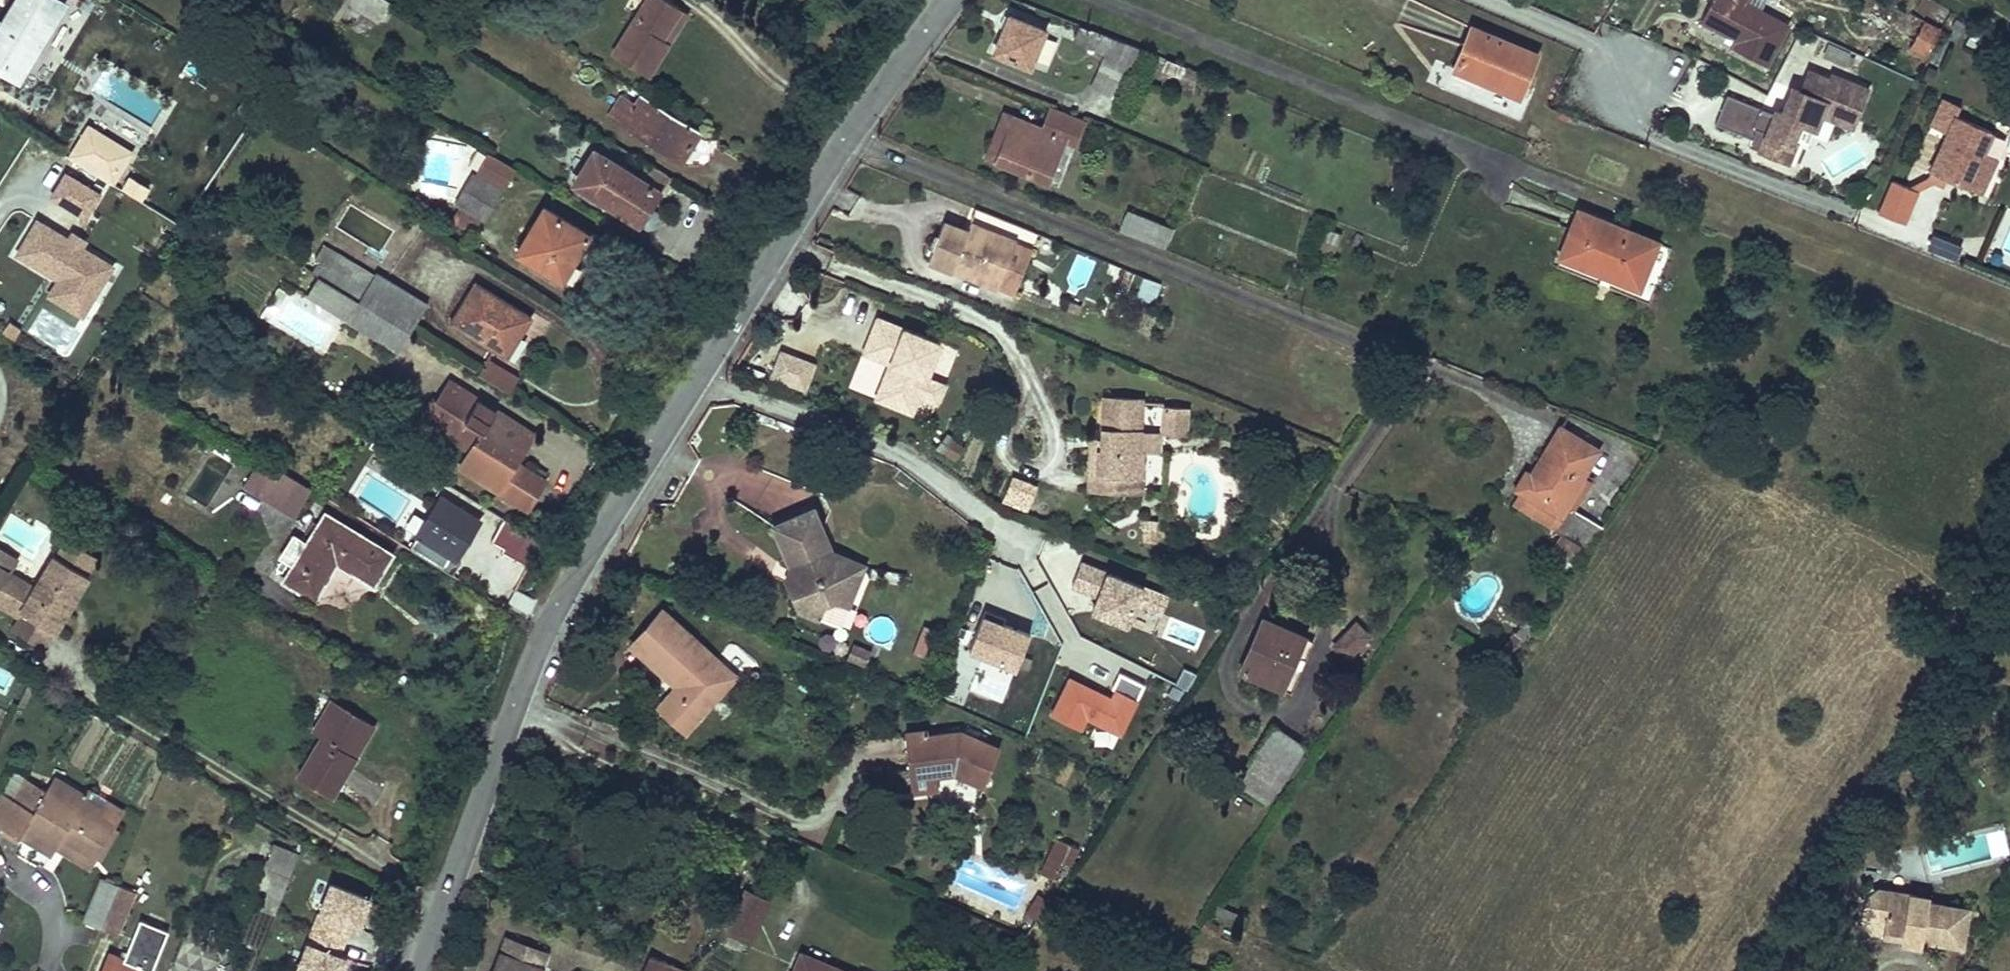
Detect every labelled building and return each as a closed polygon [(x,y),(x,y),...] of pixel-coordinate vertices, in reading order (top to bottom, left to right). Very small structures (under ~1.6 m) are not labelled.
[(52,0),(13,0),(0,21),(0,20),(0,63),(19,75),(61,6),(52,0)] [(371,25),(387,1),(385,0),(332,0),(371,25)] [(660,37),(678,8),(666,0),(644,0),(609,53),(643,74),(666,41),(660,37)] [(1790,26),(1750,0),(1717,0),(1705,18),(1740,40),(1736,46),(1766,64),(1790,26)] [(678,8),(660,37),(666,41),(684,11),(678,8)] [(1033,66),(1048,29),(1012,14),(997,51),(1033,66)] [(1905,49),(1925,59),(1940,29),(1920,20),(1905,49)] [(1539,55),(1470,25),(1452,66),(1522,96),(1539,55)] [(1098,36),(1084,109),(1116,116),(1130,43),(1098,36)] [(1178,74),(1183,62),(1170,57),(1165,69),(1178,74)] [(0,63),(0,73),(15,82),(19,75),(0,63)] [(1795,139),(1802,121),(1818,127),(1823,113),(1825,108),(1837,113),(1835,117),(1854,125),(1869,87),(1834,73),(1832,78),(1809,69),(1802,89),(1793,86),(1783,112),(1777,110),(1775,114),(1762,109),(1762,107),(1728,94),(1717,122),(1755,137),(1758,128),(1769,132),(1762,149),(1793,161),(1801,141),(1795,139)] [(641,94),(640,93),(632,105),(618,97),(607,115),(678,160),(689,143),(680,137),(688,124),(641,94)] [(1971,189),(1997,132),(1963,116),(1967,108),(1943,97),(1930,125),(1952,135),(1935,173),(1971,189)] [(1075,142),(1085,116),(1053,103),(1044,126),(1016,115),(998,159),(1049,180),(1065,138),(1075,142)] [(1837,113),(1825,108),(1823,113),(1835,117),(1837,113)] [(988,155),(998,159),(1016,115),(1006,111),(988,155)] [(1802,121),(1795,139),(1801,141),(1811,145),(1818,127),(1802,121)] [(688,124),(680,137),(689,143),(698,129),(688,124)] [(1762,149),(1769,132),(1758,128),(1755,137),(1752,145),(1762,149)] [(112,145),(103,159),(122,170),(130,156),(112,145)] [(500,160),(484,149),(473,170),(501,187),(513,167),(500,160)] [(585,160),(600,155),(591,150),(585,160)] [(637,225),(659,191),(669,176),(656,168),(646,183),(609,161),(600,155),(585,160),(577,172),(581,190),(588,194),(637,225)] [(63,167),(48,193),(86,217),(103,191),(63,167)] [(453,199),(460,204),(483,218),(500,190),(470,172),(453,199)] [(581,190),(577,172),(570,183),(581,190)] [(1888,187),(1874,219),(1897,230),(1911,197),(1888,187)] [(483,218),(460,204),(453,215),(476,230),(483,218)] [(540,207),(513,252),(560,281),(589,235),(540,207)] [(1122,229),(1168,247),(1175,229),(1129,211),(1122,229)] [(1643,288),(1661,242),(1582,211),(1564,257),(1643,288)] [(36,213),(13,250),(57,277),(46,295),(84,318),(119,261),(88,242),(91,238),(73,227),(69,233),(36,213)] [(930,260),(1018,292),(1035,246),(973,224),(970,232),(944,222),(930,260)] [(1323,229),(1317,252),(1334,256),(1339,233),(1323,229)] [(1956,261),(1962,244),(1933,234),(1927,250),(1956,261)] [(328,245),(320,259),(366,288),(375,274),(328,245)] [(320,259),(311,272),(317,275),(327,282),(350,295),(359,301),(361,302),(395,324),(408,332),(425,305),(375,274),(366,288),(320,259)] [(1116,295),(1154,303),(1159,279),(1120,272),(1116,295)] [(327,282),(317,275),(305,295),(314,301),(327,282)] [(338,315),(350,295),(327,282),(314,301),(338,315)] [(448,321),(496,351),(507,332),(516,337),(529,316),(471,282),(448,321)] [(338,315),(346,320),(396,351),(408,332),(395,324),(361,302),(359,301),(350,295),(338,315)] [(948,342),(884,317),(873,345),(900,355),(897,363),(903,366),(890,401),(920,413),(927,395),(934,377),(948,342)] [(507,332),(496,351),(505,356),(516,337),(507,332)] [(900,355),(873,345),(870,353),(897,363),(900,355)] [(806,360),(788,353),(779,377),(797,383),(806,360)] [(485,359),(476,373),(509,393),(518,379),(485,359)] [(821,365),(806,360),(797,383),(812,389),(821,365)] [(903,366),(897,363),(883,399),(890,401),(903,366)] [(952,384),(934,377),(927,395),(945,402),(952,384)] [(446,408),(434,427),(468,450),(458,466),(495,489),(522,447),(500,433),(508,419),(449,381),(435,402),(446,408)] [(434,427),(446,408),(435,402),(433,399),(416,426),(430,434),(434,427)] [(1090,492),(1129,493),(1129,476),(1143,477),(1144,453),(1138,453),(1139,402),(1139,400),(1103,399),(1103,442),(1102,452),(1098,452),(1098,476),(1090,476),(1090,492)] [(1161,403),(1139,402),(1138,453),(1144,453),(1159,453),(1160,433),(1161,407),(1161,403)] [(1185,408),(1161,407),(1160,433),(1185,434),(1185,408)] [(1560,443),(1601,459),(1604,454),(1569,427),(1560,443)] [(595,434),(590,443),(601,450),(606,441),(595,434)] [(954,460),(961,448),(945,438),(938,450),(954,460)] [(1091,452),(1090,476),(1098,476),(1098,452),(1102,452),(1103,442),(1091,442),(1091,452)] [(1589,549),(1604,526),(1572,506),(1601,459),(1560,443),(1539,477),(1533,474),(1522,492),(1534,502),(1529,509),(1589,549)] [(211,449),(183,494),(207,508),(235,464),(211,449)] [(309,488),(258,457),(240,486),(290,517),(309,488)] [(439,498),(406,548),(442,571),(451,559),(454,561),(479,522),(476,519),(484,506),(475,500),(447,484),(422,468),(416,464),(409,475),(426,487),(425,489),(439,498)] [(1001,501),(1027,512),(1037,485),(1012,475),(1001,501)] [(1129,476),(1129,493),(1143,493),(1143,477),(1129,476)] [(842,579),(849,565),(833,558),(816,513),(776,529),(793,573),(789,584),(799,611),(819,620),(825,607),(834,604),(852,610),(862,586),(842,579)] [(304,544),(297,539),(291,535),(276,558),(290,566),(280,580),(310,599),(334,562),(338,556),(355,567),(351,573),(370,585),(389,555),(322,514),(315,525),(304,544)] [(398,520),(391,531),(396,535),(403,523),(398,520)] [(1156,540),(1157,520),(1141,520),(1140,539),(1156,540)] [(309,521),(297,539),(304,544),(315,525),(309,521)] [(539,542),(525,532),(512,553),(528,563),(531,556),(539,542)] [(69,540),(59,557),(92,578),(103,560),(69,540)] [(338,556),(334,562),(351,573),(355,567),(338,556)] [(16,571),(15,573),(0,598),(0,606),(22,619),(25,615),(59,634),(62,636),(95,580),(92,578),(59,557),(58,557),(40,585),(16,571)] [(1126,630),(1143,585),(1080,562),(1069,590),(1093,599),(1087,615),(1126,630)] [(869,572),(849,565),(842,579),(862,586),(869,572)] [(1136,611),(1159,618),(1166,594),(1143,587),(1136,611)] [(683,694),(665,713),(689,735),(739,680),(661,610),(635,639),(649,652),(643,658),(674,686),(683,694)] [(980,660),(975,671),(1008,685),(1028,635),(978,614),(962,653),(980,660)] [(59,634),(25,615),(22,619),(16,629),(50,649),(59,634)] [(1305,632),(1265,615),(1241,671),(1282,687),(1305,632)] [(1352,660),(1368,633),(1351,623),(1334,649),(1352,660)] [(649,652),(635,639),(629,646),(643,658),(649,652)] [(1047,718),(1080,733),(1086,720),(1121,736),(1145,685),(1119,673),(1109,696),(1067,676),(1047,718)] [(656,705),(665,713),(683,694),(674,686),(656,705)] [(352,755),(342,749),(362,718),(327,698),(308,731),(317,736),(293,775),(328,796),(352,755)] [(362,718),(342,749),(352,755),(371,723),(362,718)] [(1280,787),(1308,746),(1277,724),(1248,765),(1280,787)] [(962,731),(957,731),(935,735),(935,730),(910,735),(917,795),(934,795),(940,784),(966,779),(989,789),(1006,751),(962,731)] [(57,771),(46,789),(75,805),(77,801),(95,812),(103,799),(57,771)] [(17,803),(2,827),(18,837),(21,830),(53,849),(59,838),(94,860),(116,824),(95,812),(77,801),(75,805),(46,789),(45,788),(44,791),(25,780),(13,774),(0,793),(12,800),(17,803)] [(2,827),(17,803),(12,800),(0,793),(0,794),(0,826),(2,827)] [(21,830),(18,837),(48,856),(53,849),(21,830)] [(59,838),(53,849),(88,870),(94,860),(59,838)] [(1074,847),(1060,841),(1044,878),(1057,883),(1074,847)] [(274,911),(298,854),(274,844),(250,900),(274,911)] [(82,920),(98,927),(115,884),(100,878),(82,920)] [(324,883),(307,938),(349,950),(366,896),(324,883)] [(115,884),(98,927),(116,934),(133,891),(115,884)] [(756,937),(774,902),(752,891),(734,926),(756,937)] [(1870,895),(1860,907),(1859,915),(1880,918),(1885,904),(1903,906),(1905,900),(1870,895)] [(1903,906),(1885,904),(1880,918),(1859,915),(1856,927),(1866,940),(1897,946),(1898,941),(1919,944),(1918,949),(1957,955),(1960,925),(1961,915),(1925,909),(1923,902),(1905,900),(1903,906)] [(1971,917),(1961,915),(1960,925),(1970,927),(1971,917)] [(170,933),(137,921),(123,959),(106,952),(99,970),(155,970),(170,933)] [(1897,946),(1896,954),(1917,957),(1918,949),(1919,944),(1898,941),(1897,946)] [(347,958),(302,942),(292,970),(342,970),(347,958)] [(509,944),(498,970),(545,970),(550,959),(509,944)] [(688,969),(649,953),(641,970),(687,970),(688,969)] [(808,954),(801,970),(854,970),(808,954)]
